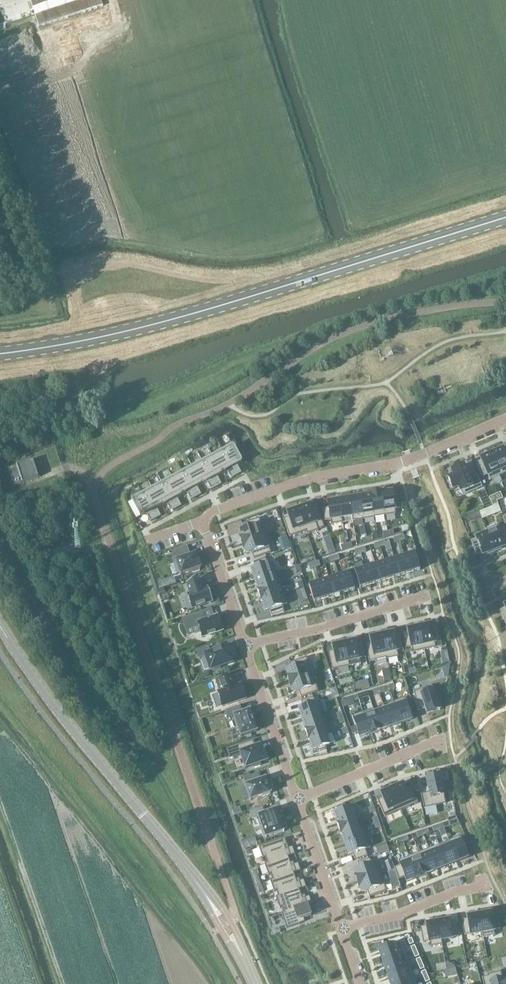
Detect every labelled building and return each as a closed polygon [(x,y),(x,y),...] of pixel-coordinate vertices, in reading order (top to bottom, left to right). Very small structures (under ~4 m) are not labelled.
[(234,446),(223,451),(236,476),(241,473),(237,465),(242,462),(234,446)] [(491,453),(501,475),(505,473),(505,453),(505,454),(504,451),(503,449),(499,451),(498,450),(491,453)] [(223,451),(213,457),(222,473),(227,471),(231,478),(236,476),(223,451)] [(501,475),(491,453),(484,456),(485,457),(481,459),(482,461),(483,463),(477,466),(482,477),(488,475),(490,480),(501,475)] [(213,457),(203,462),(216,487),(221,484),(217,477),(223,474),(222,473),(213,457)] [(9,469),(14,485),(39,477),(33,460),(9,469)] [(203,462),(193,468),(202,484),(201,484),(202,485),(207,482),(211,489),(216,487),(203,462)] [(461,491),(463,496),(482,487),(477,476),(470,479),(468,474),(464,466),(460,468),(452,471),(454,476),(448,478),(453,489),(459,487),(461,491)] [(193,468),(183,473),(196,497),(201,494),(197,487),(201,484),(202,484),(193,468)] [(183,473),(173,478),(182,495),(187,492),(191,500),(196,497),(183,473)] [(173,478),(163,484),(176,508),(181,506),(177,498),(183,495),(182,495),(173,478)] [(163,484),(153,489),(162,506),(161,506),(161,507),(167,503),(171,511),(176,508),(163,484)] [(153,489),(143,495),(156,519),(160,516),(156,508),(161,506),(162,506),(153,489)] [(394,501),(393,492),(382,494),(385,516),(396,514),(396,509),(399,509),(398,500),(394,501)] [(385,516),(382,494),(382,493),(370,495),(371,495),(375,518),(385,516)] [(143,495),(132,500),(141,517),(147,514),(151,521),(156,519),(143,495)] [(375,518),(371,495),(360,497),(364,519),(374,518),(375,518)] [(364,519),(360,497),(350,499),(353,516),(352,516),(353,521),(364,519)] [(353,516),(350,499),(339,501),(342,518),(352,516),(353,516)] [(342,518),(339,501),(328,503),(329,508),(323,509),(325,521),(331,520),(332,525),(343,523),(342,518)] [(306,505),(299,508),(307,531),(306,531),(307,534),(319,530),(318,529),(324,527),(318,508),(312,510),(310,505),(306,506),(306,505)] [(307,531),(299,508),(292,510),(292,511),(288,513),(289,517),(284,519),(285,523),(290,537),(306,531),(307,531)] [(265,536),(259,519),(242,524),(244,530),(239,532),(241,537),(240,538),(242,544),(265,536)] [(487,534),(494,552),(501,550),(501,548),(505,547),(504,545),(503,542),(505,541),(505,532),(505,528),(499,531),(497,525),(485,529),(487,534)] [(494,552),(487,534),(476,538),(477,539),(471,541),(475,553),(481,551),(482,553),(483,555),(487,554),(488,555),(494,552)] [(269,547),(265,536),(242,544),(244,549),(245,549),(247,554),(252,553),(254,558),(266,554),(264,549),(269,547)] [(203,568),(200,559),(198,560),(197,555),(191,556),(188,547),(176,551),(179,561),(177,561),(182,576),(194,572),(194,573),(201,571),(201,569),(203,568)] [(54,550),(58,560),(63,558),(60,548),(54,550)] [(420,570),(415,553),(405,556),(410,573),(420,570)] [(410,573),(405,556),(395,559),(400,576),(410,573)] [(256,568),(251,570),(255,581),(276,573),(273,563),(268,564),(266,559),(254,563),(256,568)] [(400,576),(395,559),(385,562),(390,579),(400,576)] [(390,579),(385,562),(375,565),(380,582),(390,579)] [(380,582),(375,565),(365,568),(371,585),(380,582)] [(371,585),(365,568),(355,571),(360,588),(371,585)] [(276,573),(255,581),(258,590),(258,591),(275,585),(276,585),(280,584),(276,573)] [(355,590),(350,573),(339,576),(344,593),(355,590)] [(344,593),(339,576),(329,579),(335,596),(344,593)] [(193,609),(214,602),(209,587),(204,589),(200,579),(188,583),(191,593),(188,595),(193,609)] [(335,596),(329,579),(320,582),(325,599),(335,596)] [(325,599),(320,582),(309,585),(314,602),(325,599)] [(258,590),(258,591),(262,602),(262,601),(279,595),(283,593),(280,584),(276,585),(275,585),(258,591),(258,590)] [(279,595),(262,601),(265,612),(270,610),(272,616),(284,612),(282,606),(287,604),(283,593),(279,595)] [(224,627),(221,618),(219,619),(218,616),(207,620),(204,612),(183,619),(187,630),(199,626),(203,638),(223,631),(222,628),(224,627)] [(427,624),(419,626),(425,650),(436,647),(442,646),(441,640),(438,628),(432,629),(431,625),(427,626),(427,624)] [(409,634),(403,636),(406,648),(412,647),(413,653),(425,650),(419,626),(412,627),(412,629),(408,630),(409,634)] [(389,633),(382,634),(387,658),(387,659),(399,657),(397,650),(403,649),(401,636),(395,638),(394,633),(389,634),(389,633)] [(387,658),(382,634),(375,636),(375,637),(371,638),(372,643),(366,644),(370,662),(387,658)] [(366,657),(363,644),(357,646),(356,641),(352,642),(352,641),(344,642),(349,662),(360,659),(360,658),(366,657)] [(349,662),(344,642),(337,644),(337,645),(333,646),(334,651),(328,652),(332,670),(350,666),(349,662)] [(232,663),(230,657),(232,656),(229,647),(221,650),(220,649),(214,651),(214,652),(210,653),(208,647),(196,651),(199,658),(206,656),(211,670),(212,669),(213,671),(220,669),(220,667),(232,663)] [(313,675),(307,658),(290,663),(292,669),(287,671),(289,676),(287,677),(289,683),(313,675)] [(318,692),(313,675),(289,683),(291,688),(292,688),(294,693),(299,692),(301,698),(318,692)] [(233,687),(229,676),(215,680),(219,692),(217,692),(222,707),(245,699),(240,684),(233,687)] [(432,686),(414,692),(416,698),(413,699),(418,711),(426,708),(428,714),(440,710),(438,704),(441,703),(438,696),(436,697),(432,686)] [(355,704),(352,697),(343,700),(341,702),(344,708),(355,704)] [(299,709),(302,720),(319,714),(324,713),(320,702),(315,703),(313,698),(301,702),(303,708),(299,709)] [(393,702),(395,706),(401,723),(412,719),(404,698),(393,702)] [(257,731),(250,710),(242,713),(240,706),(226,711),(228,718),(234,716),(241,737),(257,731)] [(395,706),(385,710),(391,727),(401,723),(395,706)] [(391,727),(385,710),(375,713),(381,730),(391,727)] [(365,717),(364,712),(353,716),(360,737),(370,734),(365,717)] [(381,730),(375,713),(365,717),(370,734),(381,730)] [(323,724),(319,714),(302,720),(306,730),(323,724)] [(327,722),(323,724),(306,730),(305,730),(309,741),(310,741),(309,740),(326,734),(327,735),(331,733),(327,722)] [(330,745),(327,735),(326,734),(309,740),(310,741),(313,751),(317,749),(318,751),(326,749),(325,747),(330,745)] [(267,761),(264,751),(262,752),(260,746),(256,747),(253,740),(227,749),(230,759),(238,756),(238,754),(241,753),(246,768),(253,766),(254,768),(261,766),(260,763),(267,761)] [(259,773),(243,779),(246,785),(245,785),(245,786),(245,787),(250,799),(250,800),(250,801),(251,801),(251,800),(270,794),(271,794),(271,793),(266,779),(266,778),(265,778),(261,780),(259,773)] [(430,793),(422,794),(425,808),(446,803),(443,790),(446,790),(444,781),(441,781),(440,776),(427,779),(430,793)] [(399,785),(392,788),(402,810),(418,803),(411,786),(405,788),(403,784),(399,786),(399,785)] [(383,798),(378,800),(385,817),(402,810),(392,788),(385,790),(385,792),(381,793),(383,798)] [(339,812),(334,814),(338,824),(355,818),(355,819),(360,817),(356,806),(347,809),(346,807),(338,810),(339,812)] [(266,837),(284,831),(277,810),(264,814),(262,808),(250,812),(252,819),(259,817),(266,837)] [(338,824),(337,824),(341,835),(342,835),(359,829),(358,828),(355,819),(355,818),(338,824)] [(359,829),(342,835),(345,845),(367,837),(363,827),(358,828),(359,829)] [(367,837),(345,845),(349,855),(353,854),(355,860),(367,856),(365,850),(370,848),(367,837)] [(460,837),(449,841),(457,862),(468,858),(465,849),(468,848),(465,840),(461,841),(460,837)] [(259,847),(263,859),(263,858),(265,858),(267,863),(288,856),(288,857),(295,854),(295,855),(295,854),(293,847),(289,849),(286,849),(285,846),(287,845),(285,838),(260,847),(259,847)] [(449,841),(439,845),(447,866),(457,862),(449,841)] [(439,845),(429,849),(437,870),(447,866),(439,845)] [(429,849),(419,853),(427,874),(428,873),(437,870),(429,849)] [(419,853),(409,857),(417,878),(428,874),(428,873),(427,874),(419,853)] [(265,863),(269,875),(271,874),(273,879),(273,880),(294,873),(300,871),(301,871),(298,864),(292,866),(288,857),(288,856),(267,863),(265,864),(265,863)] [(400,865),(395,868),(399,879),(405,877),(407,882),(417,878),(409,857),(399,861),(400,865)] [(360,869),(355,871),(357,876),(355,876),(357,882),(381,874),(377,863),(372,865),(370,859),(358,863),(360,869)] [(391,880),(390,881),(393,889),(401,886),(395,870),(388,872),(391,880)] [(271,880),(270,880),(274,892),(275,891),(277,891),(279,896),(299,889),(300,889),(306,887),(304,880),(297,882),(294,873),(273,880),(273,879),(271,880)] [(381,874),(357,882),(359,888),(361,887),(362,893),(367,891),(369,897),(387,891),(381,874)] [(276,896),(280,908),(282,907),(284,912),(284,913),(308,905),(311,904),(312,904),(309,896),(303,899),(300,889),(299,889),(279,896),(276,896)] [(282,913),(287,928),(302,923),(301,919),(312,916),(308,905),(284,913),(284,912),(282,913)] [(487,912),(479,913),(483,933),(482,933),(483,938),(495,936),(494,930),(500,929),(498,916),(492,917),(491,913),(487,913),(487,912)] [(469,922),(463,923),(465,935),(471,934),(471,935),(482,933),(483,933),(479,913),(472,915),(472,916),(468,917),(469,922)] [(445,919),(438,921),(441,940),(442,940),(453,938),(453,937),(459,936),(457,924),(451,925),(450,920),(445,921),(445,919)] [(427,929),(421,930),(424,942),(430,941),(431,947),(443,945),(442,940),(441,940),(438,921),(431,922),(431,923),(427,924),(427,929)] [(402,941),(378,950),(383,963),(407,955),(402,941)] [(407,955),(383,963),(387,976),(411,968),(407,955)] [(387,976),(390,983),(405,983),(415,980),(411,968),(387,976)] [(483,978),(484,983),(505,983),(505,980),(503,981),(501,972),(488,975),(489,977),(483,978)]
